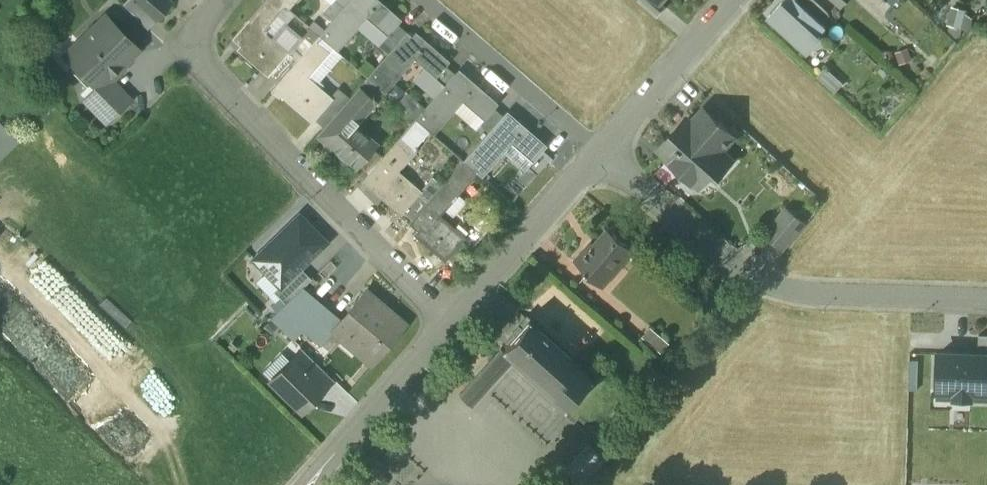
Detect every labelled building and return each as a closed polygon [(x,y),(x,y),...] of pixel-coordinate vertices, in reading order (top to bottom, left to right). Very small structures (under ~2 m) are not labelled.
[(123,3),(145,26),(153,17),(137,0),(126,0),(123,3)] [(153,17),(168,0),(137,0),(153,17)] [(231,38),(239,45),(236,49),(267,77),(271,72),(285,56),(289,52),(263,30),(284,6),(277,0),(264,0),(231,38)] [(284,6),(288,9),(297,0),(277,0),(284,6)] [(319,36),(337,52),(366,18),(387,36),(397,24),(401,20),(379,0),(350,0),(344,7),(319,36)] [(656,0),(638,0),(637,1),(657,18),(666,8),(660,3),(656,0)] [(795,0),(791,0),(785,6),(782,2),(769,17),(807,52),(820,38),(817,35),(824,27),(822,24),(795,0)] [(813,0),(796,0),(795,0),(822,24),(830,16),(813,0)] [(968,13),(953,10),(948,31),(962,34),(963,29),(971,31),(973,21),(967,19),(968,13)] [(105,13),(79,38),(78,59),(74,63),(96,85),(97,87),(108,76),(138,47),(105,13)] [(387,36),(383,41),(392,49),(406,32),(397,24),(387,36)] [(411,36),(406,32),(392,49),(367,78),(384,93),(414,60),(435,78),(446,66),(449,62),(415,32),(411,36)] [(333,98),(308,77),(329,53),(315,40),(294,64),(280,80),(276,85),(283,92),(280,95),(311,123),(329,102),(333,98)] [(913,61),(909,50),(895,55),(900,66),(913,61)] [(285,56),(271,72),(280,80),(294,64),(285,56)] [(435,78),(431,82),(441,91),(455,74),(446,66),(435,78)] [(840,81),(825,68),(817,77),(832,90),(840,81)] [(460,78),(455,74),(441,91),(415,120),(429,132),(433,136),(463,101),(484,119),(495,108),(498,104),(464,74),(460,78)] [(108,76),(97,87),(96,85),(84,97),(107,121),(130,99),(108,76)] [(377,145),(352,123),(373,99),(359,87),(339,111),(324,127),(321,131),(329,138),(324,143),(356,170),(359,167),(373,150),(377,145)] [(405,108),(415,117),(424,106),(414,97),(405,108)] [(329,102),(315,119),(324,127),(339,111),(329,102)] [(484,119),(480,125),(489,133),(504,116),(495,108),(484,119)] [(703,108),(687,126),(683,122),(681,124),(684,127),(672,140),(669,137),(658,150),(670,161),(668,163),(691,185),(707,168),(716,177),(728,163),(719,155),(735,137),(703,108)] [(489,133),(463,162),(478,175),(482,178),(511,144),(532,162),(543,150),(546,146),(512,116),(508,120),(504,116),(489,133)] [(368,175),(364,179),(371,185),(368,189),(400,217),(418,196),(421,192),(399,172),(418,150),(416,148),(429,132),(415,120),(382,158),(368,175)] [(17,146),(0,128),(0,162),(17,146)] [(373,150),(359,167),(368,175),(382,158),(373,150)] [(532,162),(528,168),(536,175),(552,158),(543,150),(532,162)] [(412,221),(409,225),(416,232),(413,236),(444,263),(462,242),(465,239),(441,218),(478,175),(463,162),(427,204),(412,221)] [(762,182),(781,200),(792,189),(773,171),(762,182)] [(427,204),(418,196),(403,213),(412,221),(427,204)] [(806,224),(785,207),(762,234),(783,252),(806,224)] [(326,242),(300,215),(253,260),(280,287),(301,267),(326,242)] [(632,251),(607,230),(589,251),(586,248),(574,262),(583,270),(582,271),(596,284),(614,263),(618,266),(632,251)] [(462,242),(448,259),(457,267),(471,250),(462,242)] [(311,278),(301,267),(280,287),(274,292),(285,304),(302,287),(311,278)] [(285,304),(271,318),(293,339),(303,328),(322,343),(333,330),(341,320),(302,287),(285,304)] [(341,320),(333,330),(357,352),(356,354),(371,366),(404,325),(389,312),(387,315),(362,293),(341,320)] [(594,380),(526,320),(459,395),(471,406),(513,360),(567,411),(594,380)] [(667,344),(649,327),(641,337),(659,353),(667,344)] [(979,357),(986,358),(986,335),(980,335),(979,357)] [(322,387),(301,369),(311,359),(300,348),(291,358),(270,381),(301,412),(324,388),(322,387)] [(938,355),(936,392),(955,393),(955,399),(986,400),(986,358),(979,357),(938,355)] [(331,378),(311,359),(301,369),(322,387),(331,378)] [(565,471),(582,484),(586,484),(606,460),(587,445),(565,471)]
